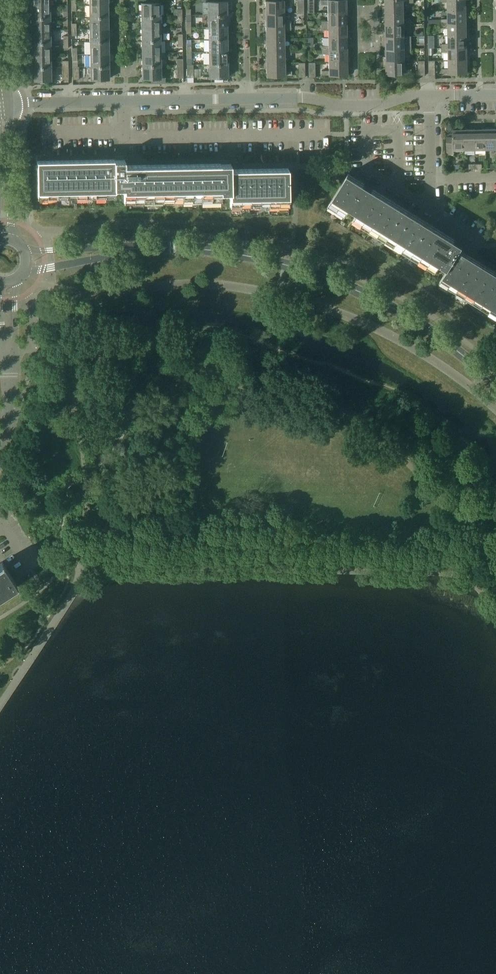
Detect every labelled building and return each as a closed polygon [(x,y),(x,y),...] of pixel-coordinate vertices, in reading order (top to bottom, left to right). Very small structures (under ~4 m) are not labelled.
[(263,13),(284,13),(284,5),(291,5),(291,0),(288,0),(265,0),(265,9),(263,9),(263,13)] [(328,12),(349,12),(348,7),(346,7),(346,0),(321,0),(321,4),(328,4),(328,12)] [(383,11),(404,11),(404,2),(414,2),(414,0),(386,0),(386,6),(383,6),(383,11)] [(448,10),(469,10),(469,5),(466,5),(466,0),(441,0),(441,2),(448,2),(448,10)] [(208,2),(209,14),(227,14),(226,1),(208,2)] [(141,3),(142,15),(160,15),(160,2),(141,3)] [(31,5),(32,17),(50,17),(50,4),(31,5)] [(89,4),(90,16),(108,16),(108,4),(89,4)] [(441,18),(441,23),(467,22),(467,14),(469,14),(469,10),(448,10),(448,18),(441,18)] [(386,16),(386,24),(411,23),(411,19),(404,19),(404,11),(383,11),(383,16),(386,16)] [(321,21),(321,25),(346,24),(346,16),(349,16),(349,12),(328,12),(328,20),(321,21)] [(266,18),(266,26),(291,25),(291,21),(284,21),(284,13),(263,13),(263,18),(266,18)] [(209,14),(209,27),(227,26),(227,14),(209,14)] [(142,15),(142,28),(160,28),(160,15),(142,15)] [(90,16),(90,29),(108,28),(108,16),(90,16)] [(32,17),(32,30),(50,29),(50,17),(32,17)] [(448,27),(449,35),(469,35),(469,30),(467,30),(467,22),(441,23),(441,27),(448,27)] [(384,31),(384,36),(404,36),(404,28),(411,27),(411,23),(386,24),(386,31),(384,31)] [(328,29),(328,37),(349,37),(349,32),(346,32),(346,24),(321,25),(321,29),(328,29)] [(264,33),(264,38),(284,38),(284,29),(291,29),(291,25),(266,26),(266,33),(264,33)] [(209,27),(209,39),(227,39),(227,26),(209,27)] [(90,29),(90,41),(108,41),(108,28),(90,29)] [(142,28),(142,40),(160,40),(160,28),(142,28)] [(32,30),(32,42),(50,42),(50,29),(32,30)] [(442,43),(442,47),(467,47),(467,39),(469,39),(469,35),(449,35),(449,43),(442,43)] [(386,41),(386,48),(412,48),(412,44),(405,44),(404,36),(384,36),(384,41),(386,41)] [(321,45),(321,49),(347,49),(347,41),(349,41),(349,37),(328,37),(328,45),(321,45)] [(266,43),(266,50),(292,50),(292,46),(284,46),(284,38),(264,38),(264,43),(266,43)] [(209,39),(209,52),(227,51),(227,39),(209,39)] [(142,40),(142,53),(160,52),(160,40),(142,40)] [(90,41),(90,54),(109,53),(108,41),(90,41)] [(32,42),(32,55),(51,54),(50,42),(32,42)] [(449,51),(449,60),(470,59),(470,55),(467,55),(467,47),(442,47),(442,52),(449,51)] [(384,56),(384,61),(405,60),(405,52),(412,52),(412,48),(386,48),(387,56),(384,56)] [(328,54),(329,62),(349,61),(349,57),(347,57),(347,49),(321,49),(322,54),(328,54)] [(264,58),(264,63),(285,62),(285,54),(292,54),(292,50),(266,50),(266,58),(264,58)] [(209,52),(209,64),(228,64),(227,51),(209,52)] [(142,53),(142,65),(161,65),(160,52),(142,53)] [(90,54),(91,66),(109,66),(109,53),(90,54)] [(32,55),(32,67),(51,67),(51,54),(32,55)] [(470,59),(449,60),(449,68),(442,68),(442,73),(468,72),(467,64),(470,64),(470,59)] [(405,60),(384,61),(384,65),(387,66),(387,74),(412,73),(412,69),(405,69),(405,60)] [(349,61),(329,62),(329,70),(322,70),(322,75),(347,74),(347,66),(350,66),(349,61)] [(285,62),(264,63),(264,68),(266,67),(267,76),(292,75),(292,71),(285,71),(285,62)] [(228,64),(209,64),(210,77),(228,76),(228,64)] [(161,65),(142,65),(143,78),(151,78),(151,83),(165,83),(165,77),(161,77),(161,65)] [(109,66),(91,66),(91,79),(109,79),(109,66)] [(51,67),(32,67),(33,80),(51,79),(51,67)] [(486,128),(475,129),(475,149),(486,149),(486,128)] [(486,128),(486,149),(495,148),(495,128),(486,128)] [(464,149),(464,129),(453,129),(453,133),(447,133),(447,153),(453,153),(453,149),(464,149)] [(475,129),(464,129),(464,149),(475,149),(475,129)] [(114,159),(37,160),(37,165),(38,198),(115,197),(115,186),(124,186),(124,203),(221,201),(221,190),(230,190),(230,207),(289,206),(288,186),(288,168),(230,169),(230,163),(229,163),(229,162),(225,162),(221,162),(221,163),(124,165),(124,159),(123,159),(123,158),(119,158),(115,158),(115,159),(114,159)] [(359,211),(353,220),(436,271),(441,262),(449,267),(440,281),(495,316),(495,271),(461,249),(464,244),(349,173),(329,205),(346,216),(351,206),(359,211)] [(16,582),(2,561),(0,563),(0,592),(16,582)]
